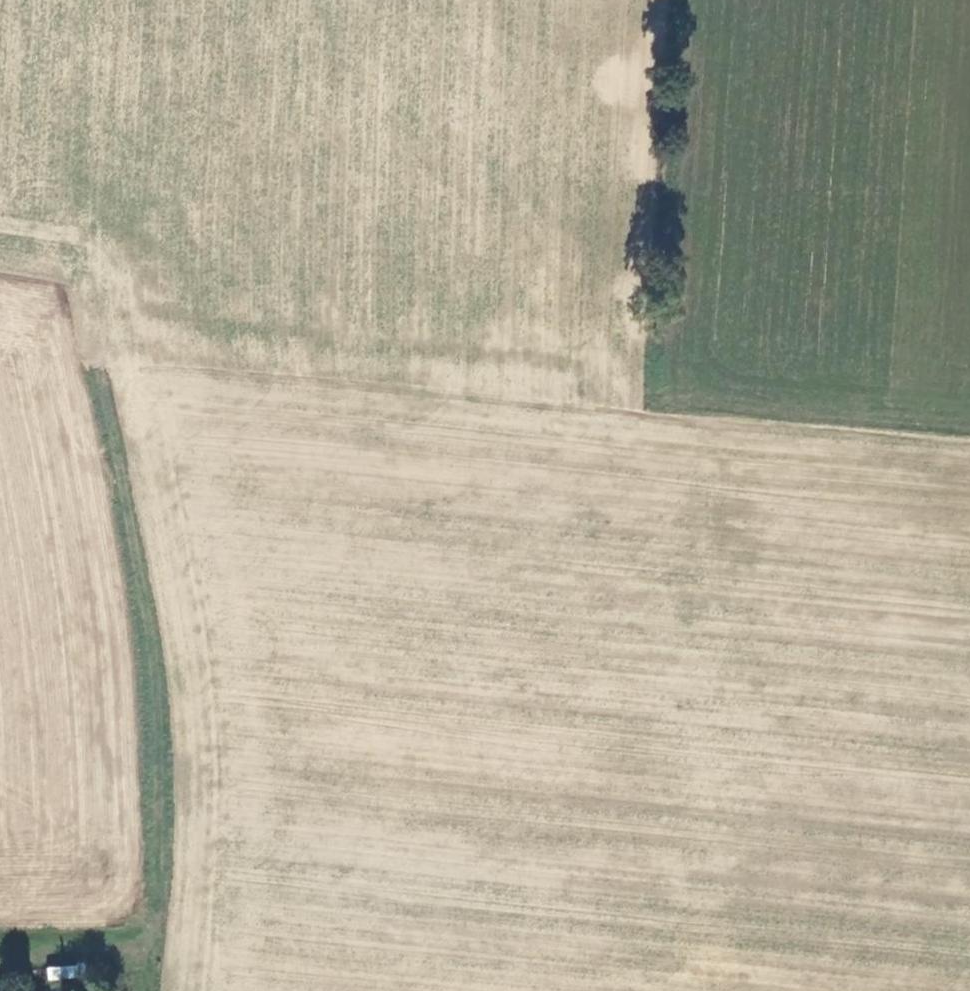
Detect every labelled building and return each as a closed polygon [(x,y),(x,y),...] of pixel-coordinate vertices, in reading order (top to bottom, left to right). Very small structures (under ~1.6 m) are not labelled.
[(84,965),(46,966),(47,980),(84,978),(84,965)]
